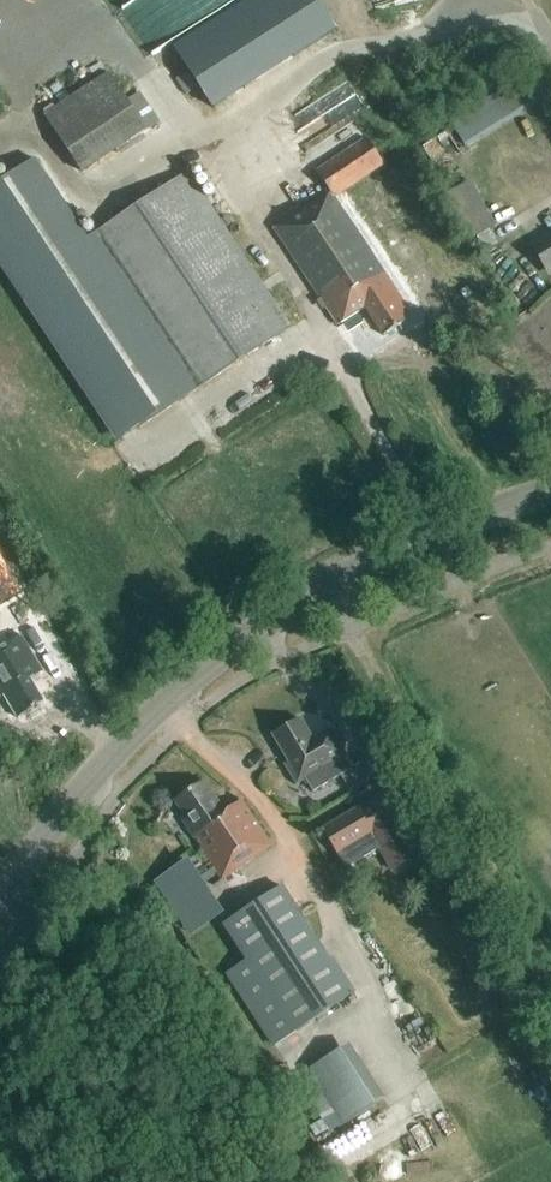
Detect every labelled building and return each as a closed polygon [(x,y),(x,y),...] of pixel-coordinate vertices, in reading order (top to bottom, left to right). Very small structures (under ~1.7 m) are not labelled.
[(203,13),(240,75),(364,1),(363,0),(225,0),(203,13)] [(84,175),(149,131),(109,73),(44,117),(84,175)] [(410,312),(335,196),(385,163),(368,137),(317,170),(330,191),(273,227),(337,326),(365,308),(383,337),(408,322),(404,316),(410,312)] [(190,395),(87,240),(34,160),(0,183),(0,268),(116,444),(190,395)] [(190,395),(290,328),(188,173),(87,240),(190,395)] [(488,232),(486,229),(497,223),(474,178),(447,191),(472,240),(488,232)] [(550,276),(550,231),(530,244),(550,277),(550,276)] [(0,647),(0,696),(1,697),(4,695),(18,720),(44,704),(30,680),(42,672),(20,635),(0,647)] [(313,741),(300,721),(273,737),(289,764),(285,766),(296,785),(306,779),(313,792),(341,776),(353,793),(381,776),(399,766),(386,743),(367,754),(370,758),(353,769),(345,756),(346,756),(331,730),(313,741)] [(225,814),(204,783),(174,803),(191,828),(188,831),(221,881),(271,848),(241,803),(225,814)] [(417,859),(397,823),(400,821),(385,795),(323,831),(346,869),(380,849),(394,872),(417,859)] [(250,964),(230,977),(277,1047),(355,995),(331,959),(329,961),(283,890),(227,928),(250,964)] [(331,1132),(387,1099),(352,1041),(308,1068),(320,1089),(309,1096),(331,1132)] [(341,1167),(329,1175),(333,1181),(350,1181),(341,1167)]
